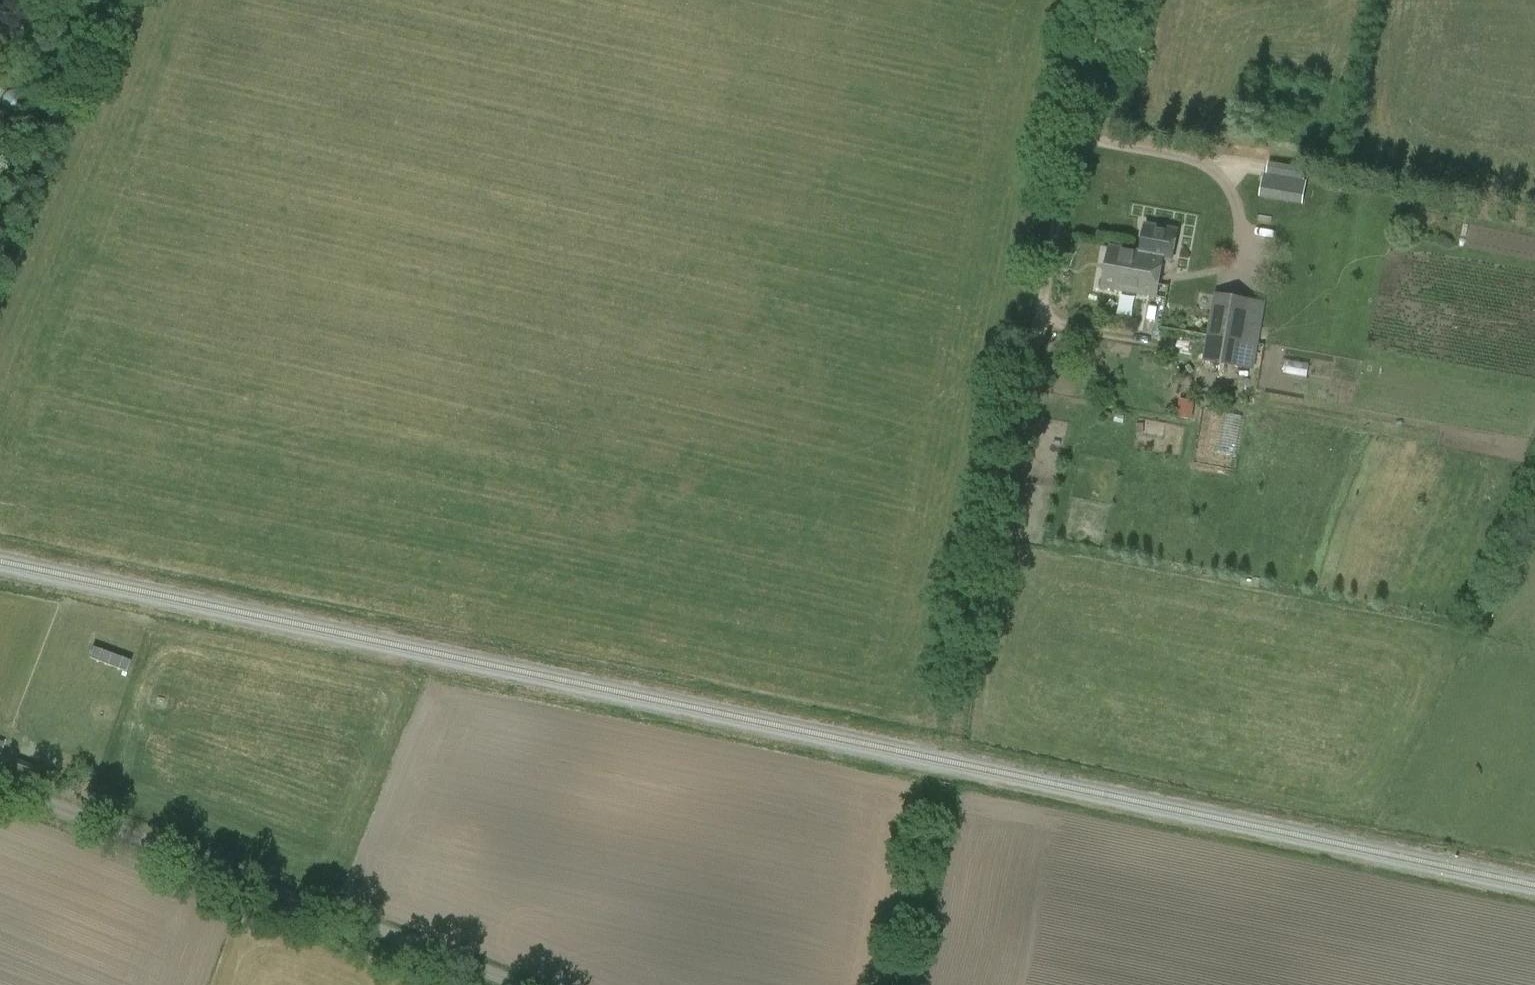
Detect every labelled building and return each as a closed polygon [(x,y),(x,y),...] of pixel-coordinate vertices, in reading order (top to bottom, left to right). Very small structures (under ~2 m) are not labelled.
[(1302,204),(1307,179),(1263,171),(1259,196),(1302,204)] [(1146,224),(1141,251),(1138,269),(1146,271),(1143,281),(1160,284),(1164,259),(1173,261),(1178,230),(1146,224)] [(1138,269),(1141,251),(1110,246),(1103,287),(1157,297),(1160,284),(1143,281),(1146,271),(1138,269)] [(1249,298),(1214,293),(1203,360),(1238,366),(1249,298)] [(8,776),(5,784),(24,791),(34,764),(19,758),(23,746),(0,738),(0,773),(8,776)]
